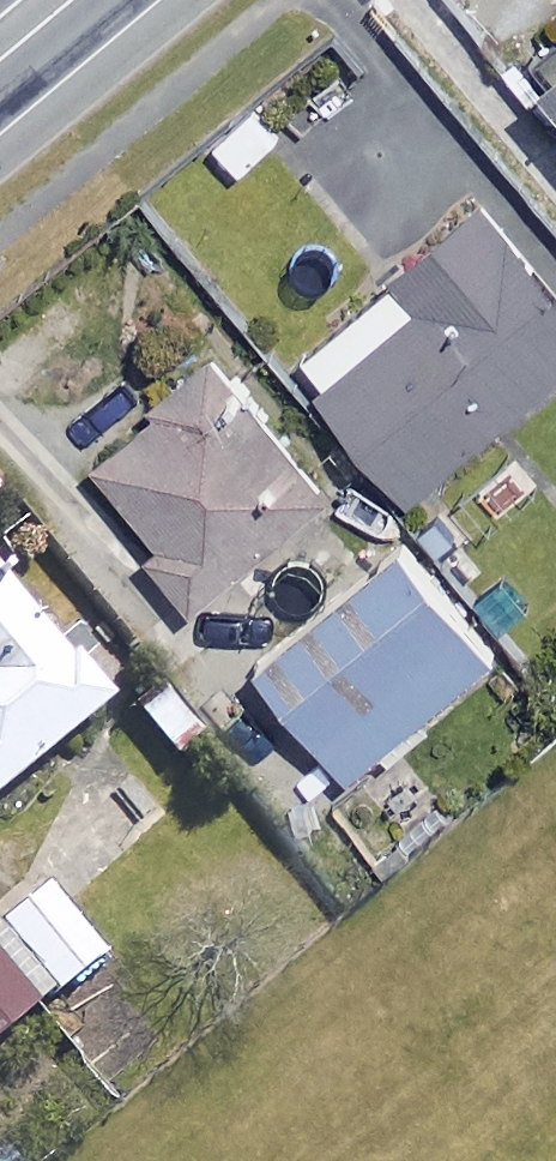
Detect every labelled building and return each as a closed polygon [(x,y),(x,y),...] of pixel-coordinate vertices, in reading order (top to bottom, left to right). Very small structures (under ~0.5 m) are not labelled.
[(541,81),(555,99),(555,69),(541,81)] [(476,200),(294,361),(417,499),(555,375),(555,290),(476,200)] [(327,499),(210,353),(75,461),(191,607),(327,499)] [(429,729),(423,722),(490,664),(392,548),(251,668),(350,784),(383,755),(389,762),(429,729)] [(0,597),(0,791),(96,708),(0,597)] [(45,893),(0,924),(0,941),(41,1002),(95,965),(45,893)] [(0,992),(0,1036),(21,1019),(0,992)]
